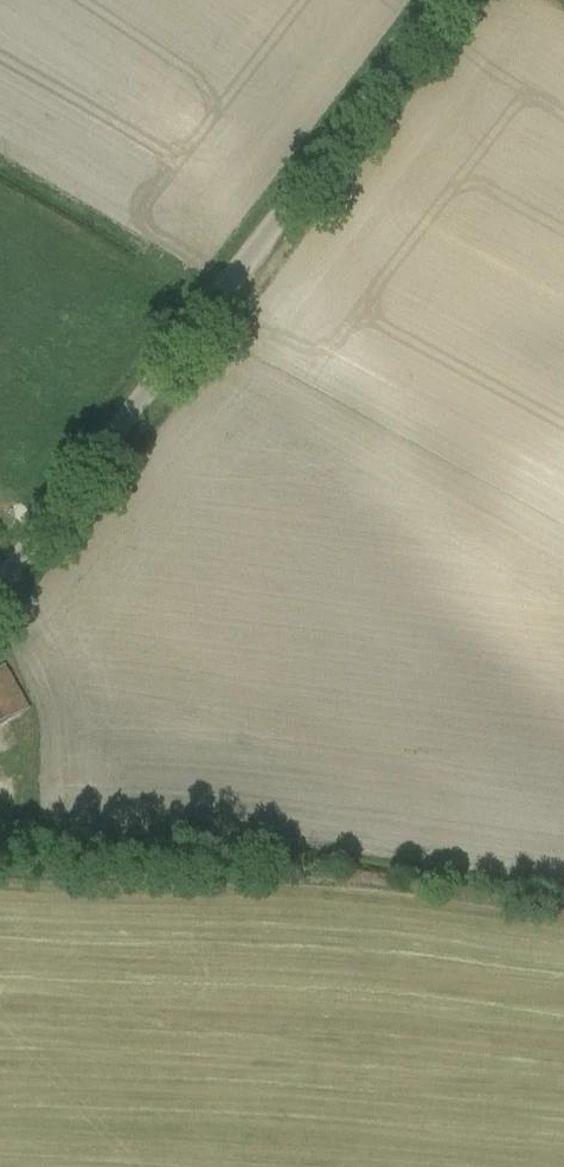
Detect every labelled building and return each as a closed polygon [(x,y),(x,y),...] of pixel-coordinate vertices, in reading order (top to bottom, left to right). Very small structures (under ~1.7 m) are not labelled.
[(23,746),(9,720),(30,709),(6,666),(0,669),(0,759),(23,746)] [(14,805),(16,783),(0,781),(0,803),(14,805)]
